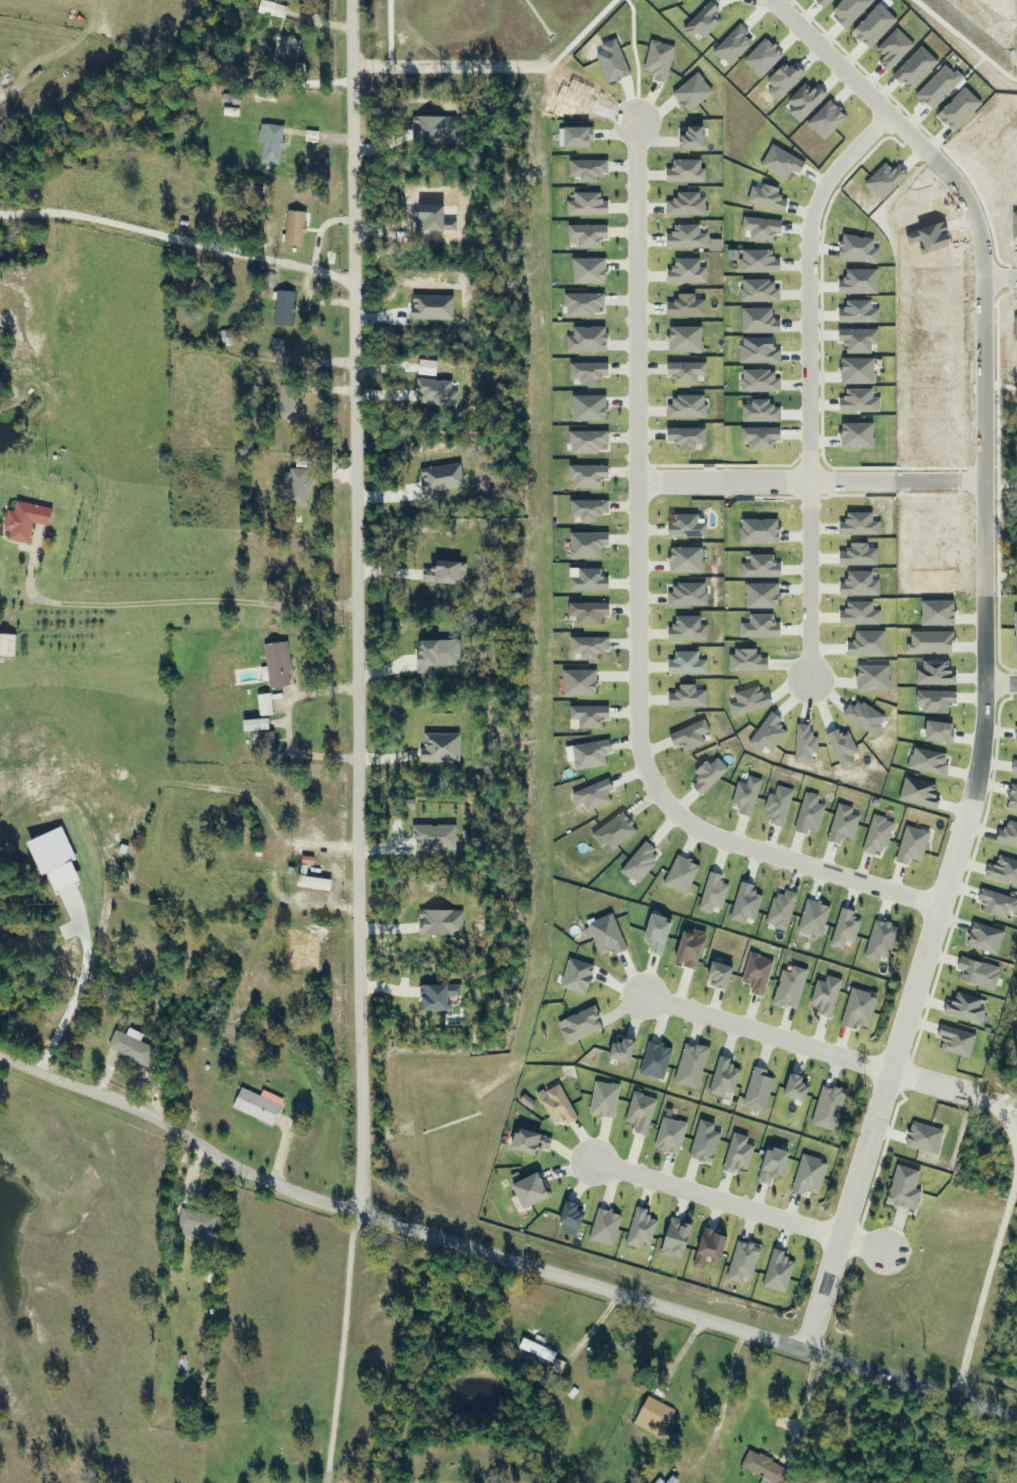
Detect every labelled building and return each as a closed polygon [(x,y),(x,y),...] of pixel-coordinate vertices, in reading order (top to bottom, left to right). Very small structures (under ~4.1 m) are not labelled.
[(299,40),(280,38),(277,66),(297,68),(299,40)] [(264,162),(285,162),(285,126),(264,126),(264,162)] [(305,248),(307,213),(288,212),(286,247),(305,248)] [(207,347),(235,347),(235,332),(207,332),(207,347)] [(299,387),(281,387),(280,422),(298,422),(299,387)] [(311,505),(311,471),(291,471),(291,505),(311,505)] [(10,541),(30,545),(34,525),(51,528),(54,510),(18,503),(16,513),(10,512),(6,531),(12,532),(10,541)] [(0,635),(0,656),(16,656),(16,635),(0,635)] [(265,646),(270,688),(294,685),(290,643),(265,646)] [(259,695),(261,716),(274,715),(272,694),(259,695)] [(246,731),(271,731),(271,720),(246,720),(246,731)] [(274,751),(274,740),(266,740),(266,751),(274,751)] [(324,889),(324,859),(300,859),(300,889),(324,889)] [(157,1049),(118,1031),(109,1050),(149,1068),(157,1049)] [(234,1108),(273,1126),(285,1100),(264,1091),(261,1096),(243,1088),(234,1108)] [(217,1217),(183,1208),(178,1228),(211,1237),(217,1217)] [(519,1349),(552,1364),(556,1354),(524,1339),(519,1349)] [(634,1425),(661,1439),(675,1411),(649,1397),(634,1425)] [(748,1452),(742,1468),(764,1477),(762,1482),(783,1482),(789,1467),(748,1452)]
